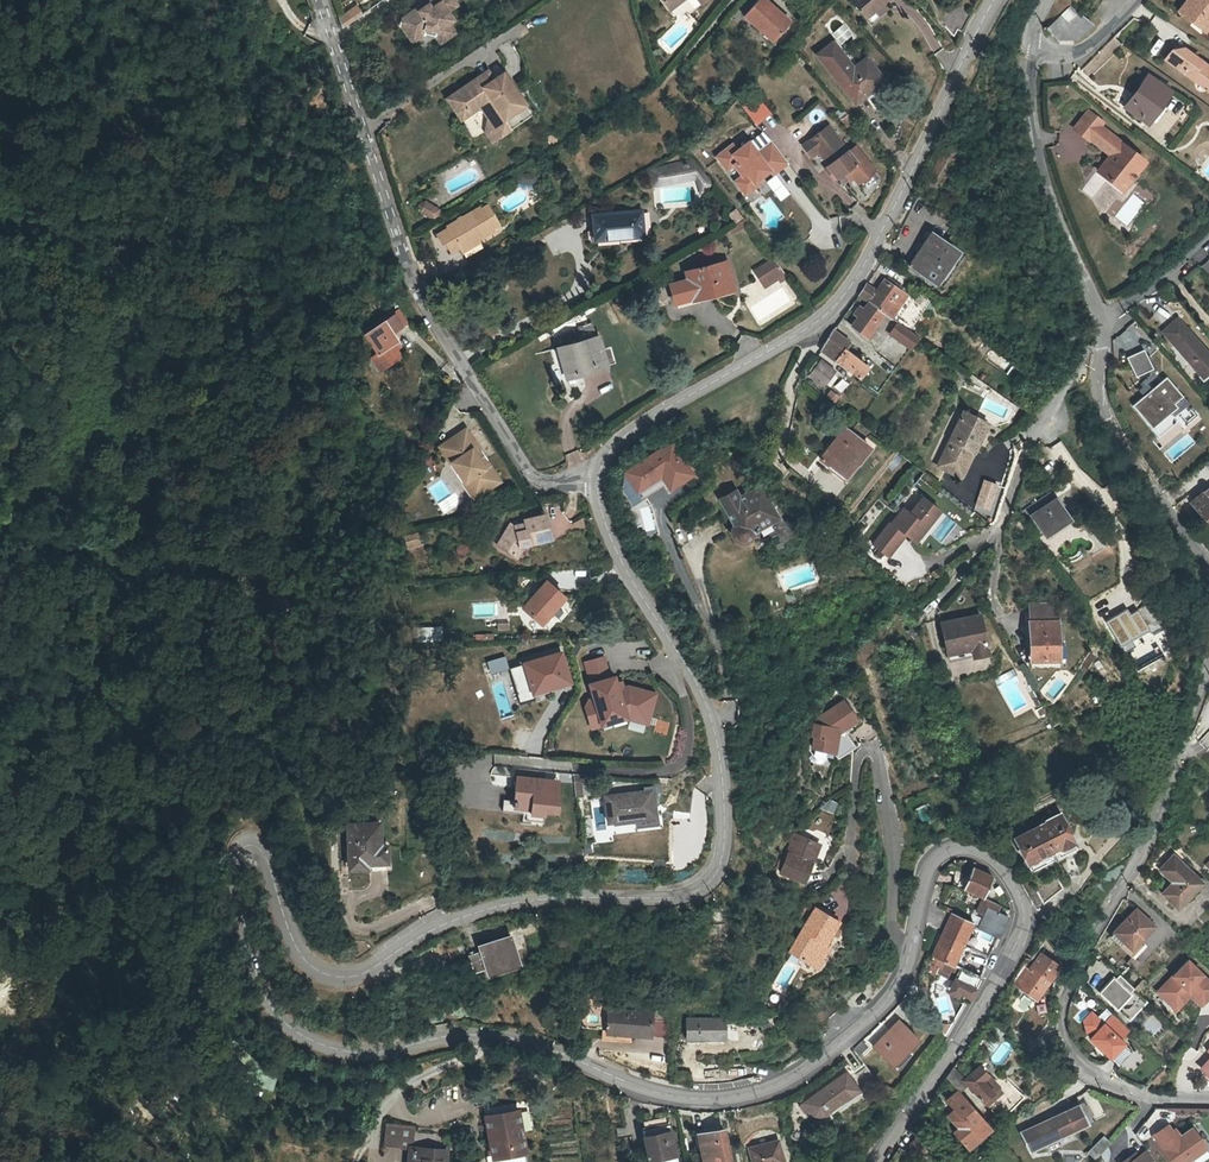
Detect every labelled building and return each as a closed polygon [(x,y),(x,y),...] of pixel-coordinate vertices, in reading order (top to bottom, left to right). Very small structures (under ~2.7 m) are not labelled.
[(422,32),(424,29),(432,32),(434,30),(440,39),(451,32),(445,23),(450,20),(444,11),(454,5),(451,0),(423,0),(425,4),(417,11),(412,9),(401,18),(398,24),(404,33),(408,31),(413,38),(422,32)] [(665,10),(678,0),(657,0),(665,10)] [(700,7),(695,0),(686,0),(685,1),(684,0),(678,0),(665,10),(672,20),(683,11),(688,17),(700,7)] [(758,31),(760,29),(772,39),(774,41),(789,23),(762,0),(757,0),(743,17),(758,31)] [(860,9),(871,0),(852,0),(860,9)] [(1205,34),(1208,29),(1208,0),(1190,0),(1179,15),(1205,34)] [(952,2),(942,20),(961,32),(972,12),(952,2)] [(1068,5),(1047,28),(1059,38),(1077,38),(1092,24),(1068,5)] [(356,6),(340,18),(343,28),(362,14),(356,6)] [(424,29),(422,32),(431,35),(436,43),(440,39),(434,30),(432,32),(424,29)] [(760,29),(758,31),(756,33),(768,44),(772,39),(760,29)] [(410,41),(413,38),(408,31),(404,33),(410,41)] [(819,54),(840,81),(856,68),(835,41),(819,54)] [(1201,64),(1200,64),(1194,60),(1196,58),(1184,49),(1172,51),(1165,60),(1181,73),(1184,71),(1187,77),(1200,87),(1202,84),(1208,89),(1208,69),(1201,64)] [(888,84),(868,59),(856,68),(840,81),(857,102),(866,95),(869,98),(888,84)] [(487,68),(480,73),(484,79),(491,74),(487,68)] [(484,79),(480,73),(447,95),(450,100),(482,80),(484,79)] [(1161,88),(1141,74),(1120,100),(1140,115),(1161,88)] [(515,109),(492,76),(485,80),(484,79),(482,80),(450,100),(461,117),(478,105),(482,106),(494,123),(515,109)] [(1208,93),(1208,89),(1202,84),(1200,87),(1208,93)] [(769,113),(759,99),(744,111),(755,125),(769,113)] [(841,116),(856,135),(861,131),(846,112),(841,116)] [(912,115),(902,112),(898,130),(908,132),(912,115)] [(1087,140),(1089,138),(1098,126),(1101,122),(1088,112),(1073,129),(1087,140)] [(1089,138),(1100,147),(1110,135),(1098,126),(1089,138)] [(822,152),(831,165),(830,166),(839,179),(859,163),(834,127),(807,145),(814,157),(822,152)] [(1110,135),(1100,147),(1112,156),(1099,172),(1112,183),(1123,192),(1146,164),(1110,135)] [(789,163),(773,140),(757,152),(750,141),(739,150),(734,144),(718,156),(728,170),(735,164),(743,176),(736,181),(746,194),(758,185),(756,182),(763,177),(771,171),(774,174),(789,163)] [(1064,142),(1052,147),(1059,166),(1071,161),(1064,142)] [(715,186),(693,161),(653,173),(656,187),(693,179),(706,194),(715,186)] [(756,182),(758,185),(765,180),(763,177),(756,182)] [(424,220),(429,211),(419,205),(414,208),(415,214),(424,220)] [(479,213),(477,210),(444,228),(446,230),(438,235),(448,253),(456,248),(457,250),(474,240),(489,231),(488,229),(495,225),(485,209),(479,213)] [(429,211),(424,220),(428,222),(433,219),(432,213),(429,211)] [(639,213),(593,214),(593,238),(640,237),(639,213)] [(746,218),(730,227),(733,232),(749,224),(746,218)] [(956,256),(930,238),(910,265),(935,284),(956,256)] [(476,243),(474,240),(457,250),(459,253),(476,243)] [(775,258),(766,265),(769,269),(778,262),(775,258)] [(692,279),(673,284),(677,302),(717,292),(718,298),(734,294),(726,262),(690,271),(692,279)] [(769,269),(766,265),(757,271),(767,285),(779,276),(785,271),(778,262),(769,269)] [(788,276),(785,271),(779,276),(782,281),(788,276)] [(901,306),(909,294),(901,288),(907,279),(897,272),(891,281),(890,280),(882,292),(901,306)] [(901,306),(882,292),(868,282),(864,287),(860,294),(870,302),(886,313),(893,317),(901,306)] [(853,325),(869,337),(886,313),(870,302),(865,309),(861,306),(855,314),(859,316),(853,325)] [(1165,304),(1153,316),(1159,323),(1172,311),(1165,304)] [(409,307),(402,311),(407,321),(415,317),(409,307)] [(407,321),(402,311),(375,326),(386,346),(382,349),(389,363),(410,352),(405,344),(402,338),(406,336),(401,325),(407,321)] [(1208,363),(1208,351),(1193,335),(1191,337),(1187,332),(1189,331),(1176,317),(1163,329),(1180,347),(1178,350),(1200,372),(1208,363)] [(892,335),(911,348),(919,337),(900,323),(892,335)] [(1180,347),(1163,329),(1160,332),(1178,350),(1180,347)] [(583,333),(585,343),(601,340),(598,330),(583,333)] [(822,350),(837,362),(847,350),(852,344),(833,330),(827,341),(822,350)] [(601,340),(585,343),(564,348),(571,378),(580,376),(579,373),(596,369),(597,373),(610,370),(602,340),(601,340)] [(868,367),(847,350),(837,362),(860,378),(868,367)] [(988,357),(1002,368),(1007,362),(993,350),(988,357)] [(1145,351),(1128,358),(1137,379),(1153,371),(1145,351)] [(837,372),(822,360),(811,375),(826,386),(837,372)] [(1166,377),(1132,406),(1151,428),(1174,409),(1170,404),(1181,395),(1166,377)] [(839,394),(847,385),(840,379),(832,388),(839,394)] [(1174,409),(1151,428),(1158,437),(1177,421),(1175,419),(1179,417),(1185,424),(1197,414),(1181,395),(1170,404),(1174,409)] [(966,412),(962,419),(986,431),(990,424),(966,412)] [(986,431),(962,419),(939,466),(962,477),(975,452),(976,453),(986,431)] [(820,458),(830,466),(833,462),(845,472),(856,459),(858,460),(869,446),(844,426),(820,458)] [(449,463),(463,493),(478,485),(481,491),(492,486),(484,470),(480,472),(470,452),(474,449),(465,433),(446,442),(455,459),(449,463)] [(672,440),(625,469),(639,492),(659,479),(670,495),(697,479),(672,440)] [(437,447),(464,500),(481,491),(478,485),(463,493),(449,463),(455,459),(446,442),(437,447)] [(477,448),(474,449),(470,452),(480,472),(484,470),(487,468),(477,448)] [(844,477),(858,460),(856,459),(845,472),(833,462),(830,466),(844,477)] [(724,534),(726,535),(730,537),(732,537),(733,537),(736,536),(737,535),(739,534),(740,533),(741,532),(742,528),(742,526),(742,524),(767,512),(750,481),(728,491),(724,484),(709,494),(722,519),(722,520),(721,521),(720,522),(720,524),(720,525),(720,526),(721,528),(721,530),(722,532),(723,533),(724,534)] [(977,505),(989,510),(998,486),(986,481),(977,505)] [(1208,489),(1191,504),(1208,526),(1208,489)] [(1031,516),(1044,535),(1068,518),(1050,492),(1016,515),(1021,523),(1031,516)] [(903,507),(892,521),(891,520),(873,543),(878,546),(877,547),(888,555),(899,541),(899,532),(904,532),(910,537),(917,528),(918,529),(925,529),(940,510),(923,496),(910,513),(903,507)] [(516,556),(523,548),(574,530),(558,505),(528,520),(529,524),(518,526),(514,524),(500,545),(516,556)] [(917,528),(910,537),(916,541),(925,529),(918,529),(917,528)] [(403,534),(406,549),(422,546),(419,531),(403,534)] [(462,555),(471,548),(465,541),(456,548),(462,555)] [(526,550),(523,548),(516,556),(519,558),(526,550)] [(523,608),(541,623),(556,606),(565,596),(547,581),(523,608)] [(564,612),(556,606),(541,623),(548,629),(564,612)] [(1138,612),(1131,616),(1128,611),(1108,623),(1121,645),(1148,629),(1138,612)] [(943,622),(948,652),(972,648),(974,656),(988,654),(981,616),(943,622)] [(1056,658),(1055,621),(1029,621),(1030,659),(1056,658)] [(950,661),(974,656),(972,648),(948,652),(950,661)] [(571,685),(561,656),(526,666),(535,696),(571,685)] [(505,658),(488,662),(492,674),(508,669),(505,658)] [(626,714),(633,714),(651,719),(657,695),(629,688),(619,691),(615,678),(611,680),(605,659),(586,664),(592,685),(590,686),(594,700),(589,702),(586,708),(592,730),(603,727),(602,724),(612,721),(613,724),(628,720),(626,714)] [(535,696),(526,666),(512,671),(521,700),(535,696)] [(813,735),(810,746),(834,751),(837,756),(854,745),(843,728),(857,718),(844,699),(817,716),(816,722),(813,722),(810,734),(813,735)] [(626,714),(628,720),(628,721),(630,721),(649,726),(651,719),(633,714),(626,714)] [(588,783),(588,776),(572,775),(573,782),(581,782),(588,783)] [(541,790),(543,779),(515,777),(511,800),(502,800),(501,812),(525,814),(525,821),(540,822),(541,811),(555,812),(557,801),(555,801),(556,791),(541,790)] [(556,781),(543,779),(541,790),(556,791),(556,781)] [(581,782),(573,782),(574,792),(582,792),(581,782)] [(654,790),(608,793),(609,819),(655,816),(654,790)] [(832,812),(837,801),(827,797),(822,807),(832,812)] [(928,822),(932,813),(919,807),(915,816),(928,822)] [(1059,847),(1060,848),(1073,842),(1060,815),(1047,821),(1047,822),(1040,826),(1052,851),(1059,847)] [(347,827),(348,848),(344,849),(345,869),(389,866),(387,846),(382,846),(380,825),(347,827)] [(1015,838),(1027,863),(1052,851),(1040,826),(1015,838)] [(806,861),(817,845),(798,834),(776,868),(797,881),(809,863),(806,861)] [(821,848),(817,845),(806,861),(809,863),(811,864),(821,848)] [(1191,892),(1200,882),(1175,858),(1163,870),(1175,881),(1163,893),(1179,908),(1193,894),(1191,892)] [(993,877),(973,868),(963,887),(984,897),(993,877)] [(1041,902),(1043,903),(1063,886),(1056,873),(1029,893),(1035,905),(1041,902)] [(1193,894),(1202,885),(1200,882),(1191,892),(1193,894)] [(987,906),(992,908),(995,902),(984,897),(977,911),(984,914),(987,906)] [(984,914),(978,926),(998,936),(1007,915),(992,908),(987,906),(984,914)] [(790,951),(810,962),(823,941),(824,942),(838,920),(816,907),(790,951)] [(1154,927),(1136,910),(1115,932),(1133,948),(1154,927)] [(972,924),(952,914),(942,934),(963,944),(972,924)] [(963,944),(942,934),(933,955),(944,960),(954,964),(963,944)] [(478,954),(466,959),(472,975),(484,972),(485,976),(518,964),(510,940),(477,951),(478,954)] [(831,946),(824,942),(823,941),(810,962),(817,967),(831,946)] [(1032,966),(1026,962),(1011,982),(1035,999),(1059,967),(1040,954),(1032,966)] [(1153,990),(1168,1004),(1183,988),(1187,992),(1197,1002),(1208,991),(1208,984),(1184,959),(1153,990)] [(954,964),(944,960),(938,972),(953,980),(959,967),(954,964)] [(950,988),(970,997),(980,976),(959,967),(953,980),(950,988)] [(1128,993),(1114,1008),(1125,1019),(1143,1002),(1130,989),(1127,986),(1116,975),(1113,979),(1128,993)] [(1113,979),(1111,976),(1097,991),(1114,1008),(1128,993),(1113,979)] [(1127,986),(1130,989),(1138,981),(1135,977),(1127,986)] [(879,985),(871,979),(859,992),(868,999),(879,985)] [(1183,988),(1168,1004),(1172,1008),(1187,992),(1183,988)] [(654,1015),(610,1010),(607,1031),(630,1033),(631,1036),(651,1038),(654,1015)] [(872,1044),(896,1016),(890,1011),(866,1039),(872,1044)] [(1128,1030),(1113,1015),(1103,1025),(1091,1013),(1084,1022),(1087,1032),(1089,1034),(1090,1033),(1093,1036),(1090,1039),(1110,1058),(1123,1044),(1119,1040),(1128,1030)] [(688,1039),(726,1039),(726,1019),(688,1019),(688,1039)] [(896,1036),(892,1032),(875,1050),(893,1065),(909,1048),(912,1051),(922,1041),(904,1026),(896,1036)] [(988,1104),(1002,1093),(1004,1092),(988,1074),(986,1074),(979,1066),(968,1076),(966,1073),(962,1077),(954,1067),(946,1077),(958,1090),(959,1091),(968,1084),(987,1105),(988,1104)] [(817,1113),(819,1114),(822,1115),(824,1115),(827,1114),(829,1114),(833,1111),(860,1092),(848,1075),(807,1105),(810,1109),(812,1111),(814,1112),(817,1113)] [(959,1091),(958,1090),(947,1100),(958,1113),(951,1119),(958,1127),(952,1132),(968,1149),(982,1137),(977,1131),(987,1123),(959,1091)] [(1002,1108),(1007,1115),(1024,1097),(1019,1091),(1002,1108)] [(1009,1101),(1002,1093),(988,1104),(994,1113),(1009,1101)] [(519,1110),(485,1114),(490,1151),(486,1152),(487,1161),(527,1161),(526,1147),(528,1147),(524,1116),(531,1115),(530,1103),(518,1105),(519,1110)] [(1078,1105),(1022,1131),(1030,1150),(1087,1123),(1078,1105)] [(414,1126),(388,1124),(386,1147),(407,1149),(406,1161),(449,1161),(450,1152),(412,1149),(414,1126)] [(676,1155),(670,1124),(645,1129),(650,1160),(676,1155)] [(1152,1137),(1170,1161),(1190,1161),(1207,1150),(1193,1129),(1178,1140),(1168,1126),(1152,1137)] [(632,1136),(630,1128),(625,1128),(616,1128),(618,1139),(632,1136)] [(700,1147),(702,1158),(727,1152),(723,1129),(705,1132),(705,1128),(695,1129),(698,1147),(700,1147)] [(1093,1158),(1097,1155),(1109,1143),(1102,1136),(1086,1151),(1093,1158)] [(780,1144),(751,1152),(754,1161),(785,1161),(780,1144)] [(1135,1160),(1132,1161),(1154,1161),(1147,1151),(1135,1160)] [(727,1152),(702,1158),(703,1161),(729,1161),(727,1152)]
